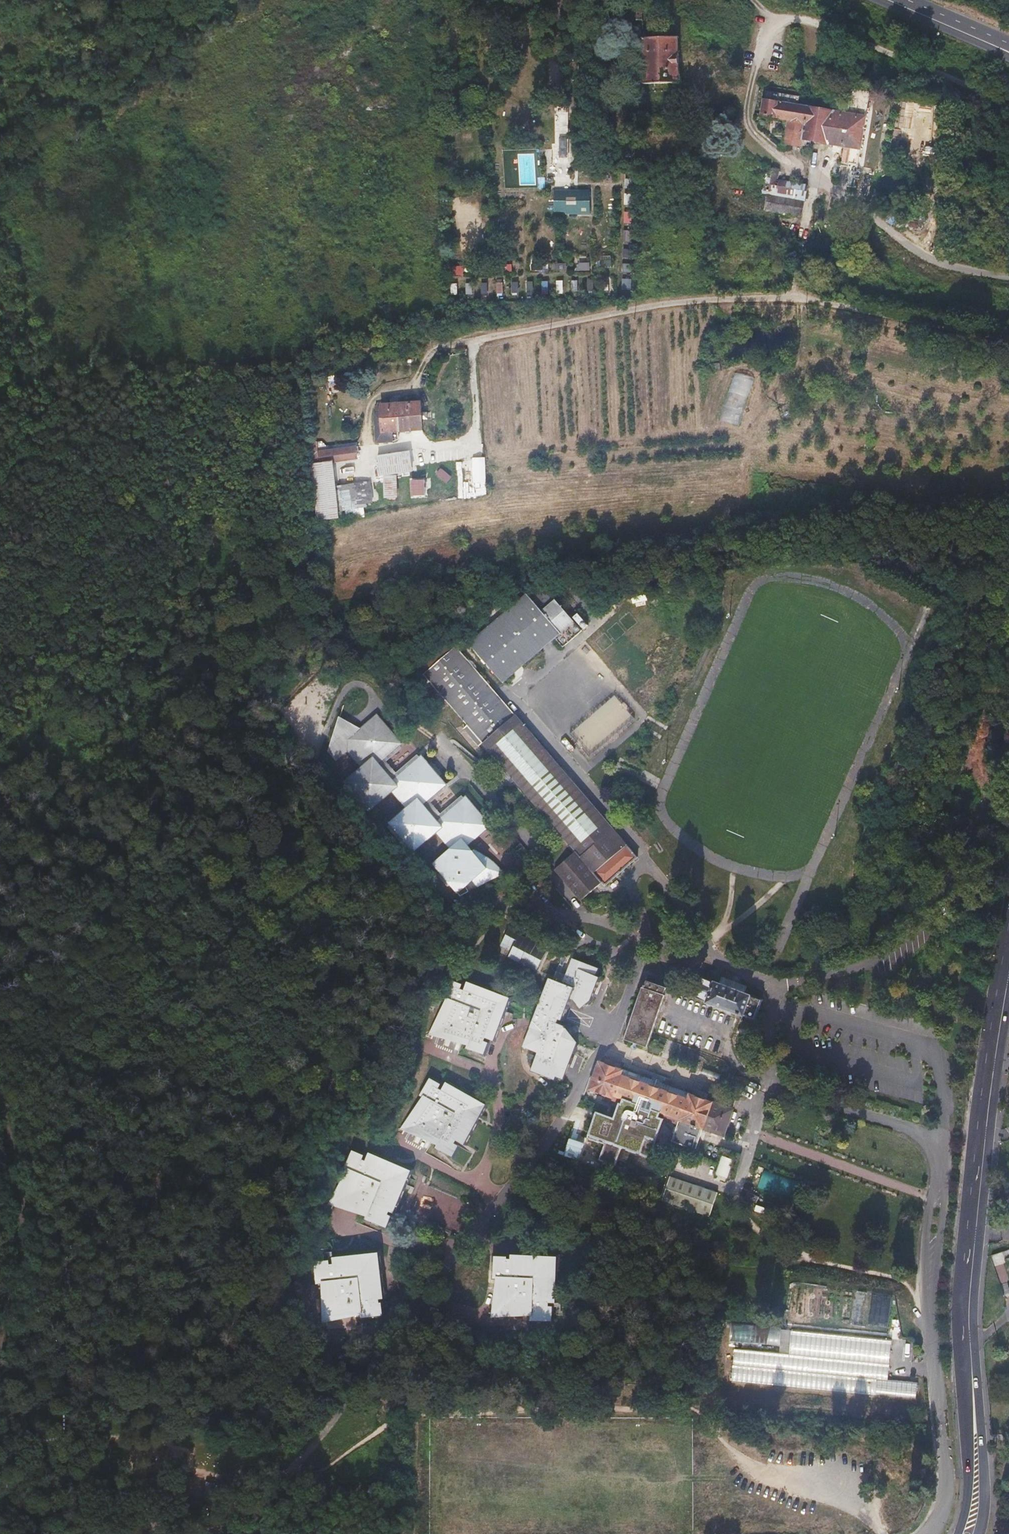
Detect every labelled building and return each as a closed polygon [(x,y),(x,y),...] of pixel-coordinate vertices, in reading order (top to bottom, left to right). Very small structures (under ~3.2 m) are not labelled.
[(654,10),(645,5),(645,21),(659,21),(654,10)] [(659,21),(645,21),(646,39),(659,39),(659,21)] [(659,39),(646,39),(647,85),(657,85),(658,93),(679,92),(678,85),(682,84),(681,39),(659,39)] [(801,97),(767,92),(766,101),(794,105),(800,106),(801,97)] [(794,105),(766,101),(763,116),(791,121),(794,105)] [(800,106),(794,105),(791,121),(787,145),(812,149),(813,140),(818,109),(800,106)] [(560,107),(550,107),(551,144),(548,144),(548,165),(560,165),(560,159),(564,159),(564,115),(560,115),(560,107)] [(867,116),(818,109),(813,140),(854,147),(862,148),(867,116)] [(862,148),(854,147),(848,185),(856,187),(862,148)] [(630,165),(622,165),(622,174),(630,174),(630,165)] [(779,174),(768,172),(764,196),(769,197),(795,202),(798,188),(778,184),(779,174)] [(630,179),(622,179),(621,188),(630,188),(630,179)] [(809,190),(798,188),(795,202),(806,204),(809,190)] [(590,191),(555,191),(555,212),(567,212),(567,214),(590,214),(590,191)] [(631,194),(621,194),(621,206),(631,206),(631,194)] [(795,202),(769,197),(766,213),(804,220),(806,204),(795,202)] [(630,212),(620,212),(620,224),(630,224),(630,212)] [(630,230),(620,230),(620,242),(630,243),(630,230)] [(630,249),(620,249),(620,261),(630,261),(630,249)] [(609,259),(597,260),(597,267),(609,267),(609,259)] [(540,263),(528,263),(528,271),(540,270),(540,263)] [(564,263),(552,263),(553,271),(564,270),(564,263)] [(585,263),(574,264),(574,271),(586,271),(585,263)] [(629,263),(619,263),(619,275),(629,275),(629,263)] [(509,264),(497,265),(497,272),(509,272),(509,264)] [(483,265),(472,266),(472,273),(484,273),(483,265)] [(461,266),(449,267),(449,274),(461,274),(461,266)] [(629,279),(619,279),(619,291),(629,291),(629,279)] [(375,411),(370,411),(371,421),(375,421),(376,428),(377,438),(393,437),(392,428),(416,426),(416,416),(422,415),(421,409),(415,409),(415,399),(374,401),(375,411)] [(303,437),(301,437),(302,448),(304,448),(350,443),(349,430),(341,433),(322,436),(303,437)] [(350,443),(304,448),(305,459),(306,459),(308,474),(319,473),(358,468),(356,454),(352,455),(350,443)] [(372,453),(366,454),(366,460),(374,459),(375,467),(405,463),(403,446),(394,447),(394,449),(371,451),(372,453)] [(440,469),(435,475),(447,483),(452,476),(440,469)] [(319,473),(308,474),(313,508),(324,507),(319,473)] [(419,477),(412,477),(413,492),(420,492),(419,477)] [(364,478),(347,480),(349,501),(367,499),(364,478)] [(347,480),(329,483),(332,507),(350,504),(349,501),(347,480)] [(582,629),(539,583),(513,606),(509,601),(473,632),(478,637),(469,645),(503,682),(554,636),(563,646),(582,629)] [(605,883),(636,856),(440,636),(398,672),(428,705),(439,696),(578,851),(559,868),(580,891),(599,876),(605,883)] [(979,693),(989,697),(994,683),(984,679),(979,693)] [(635,720),(619,700),(574,737),(590,757),(635,720)] [(396,744),(371,716),(355,730),(331,720),(320,755),(329,765),(342,755),(355,769),(338,784),(364,814),(386,795),(399,810),(383,825),(410,854),(431,835),(443,848),(427,863),(456,895),(488,867),(468,843),(487,825),(462,797),(435,819),(421,803),(442,784),(416,756),(388,779),(375,764),(396,744)] [(967,748),(981,755),(989,738),(978,732),(975,738),(972,737),(967,748)] [(501,930),(491,960),(528,973),(537,949),(519,943),(521,938),(516,936),(514,941),(507,939),(509,933),(501,930)] [(564,988),(549,983),(525,1047),(538,1052),(533,1069),(554,1077),(557,1070),(564,1072),(573,1049),(571,1039),(559,1034),(567,1011),(575,1014),(589,1004),(596,982),(591,981),(594,973),(572,965),(564,988)] [(442,994),(431,1028),(461,1039),(460,1043),(479,1050),(483,1040),(478,1038),(480,1033),(488,1036),(503,992),(461,977),(458,985),(453,982),(454,978),(445,975),(439,993),(442,994)] [(693,998),(753,1020),(760,1001),(743,994),(745,989),(720,980),(718,985),(700,979),(698,986),(693,985),(691,990),(696,992),(693,998)] [(625,1037),(645,1044),(666,989),(646,981),(625,1037)] [(719,1128),(726,1108),(692,1095),(693,1091),(626,1067),(627,1064),(601,1055),(589,1087),(611,1095),(610,1098),(618,1101),(649,1112),(664,1118),(678,1123),(674,1133),(694,1140),(702,1122),(719,1128)] [(489,1103),(448,1079),(443,1087),(439,1085),(441,1082),(429,1075),(420,1090),(426,1094),(409,1123),(439,1140),(436,1143),(453,1153),(459,1144),(455,1142),(457,1137),(465,1142),(489,1103)] [(649,1112),(618,1101),(613,1116),(595,1110),(586,1135),(587,1135),(586,1138),(590,1140),(591,1137),(593,1138),(592,1140),(597,1142),(598,1139),(603,1141),(597,1157),(613,1163),(620,1143),(625,1145),(628,1137),(625,1136),(628,1127),(626,1126),(628,1121),(634,1124),(634,1125),(643,1128),(649,1112)] [(628,1137),(625,1145),(650,1154),(664,1118),(649,1112),(643,1128),(634,1125),(634,1124),(628,1121),(626,1126),(628,1127),(625,1136),(628,1137)] [(412,1166),(370,1146),(367,1154),(362,1151),(364,1146),(354,1141),(346,1158),(352,1161),(337,1194),(366,1208),(364,1212),(386,1222),(392,1211),(388,1209),(389,1205),(393,1207),(412,1166)] [(722,1153),(715,1173),(729,1177),(735,1158),(722,1153)] [(800,1182),(765,1168),(757,1187),(793,1201),(800,1182)] [(670,1175),(661,1201),(709,1218),(718,1192),(670,1175)] [(379,1255),(332,1260),(332,1267),(326,1267),(326,1261),(315,1262),(317,1282),(325,1282),(328,1317),(362,1313),(362,1317),(383,1314),(381,1302),(376,1303),(376,1298),(384,1297),(379,1255)] [(550,1303),(553,1259),(507,1257),(507,1264),(502,1264),(502,1261),(492,1260),(491,1280),(495,1280),(492,1314),(529,1315),(528,1321),(550,1322),(550,1309),(544,1309),(544,1303),(550,1303)] [(781,1328),(731,1323),(729,1342),(780,1347),(781,1328)] [(734,1349),(731,1381),(917,1399),(918,1383),(888,1380),(892,1342),(791,1332),(789,1354),(734,1349)]
